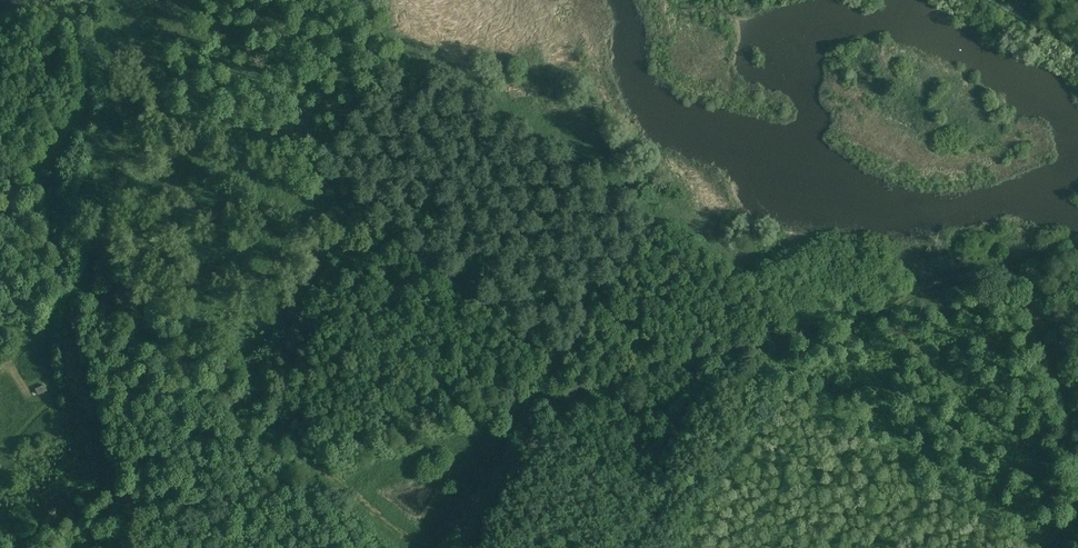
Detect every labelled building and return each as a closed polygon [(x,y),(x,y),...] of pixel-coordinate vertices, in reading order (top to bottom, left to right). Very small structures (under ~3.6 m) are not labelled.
[(35,389),(36,390),(38,394),(46,390),(44,385),(35,389)]
